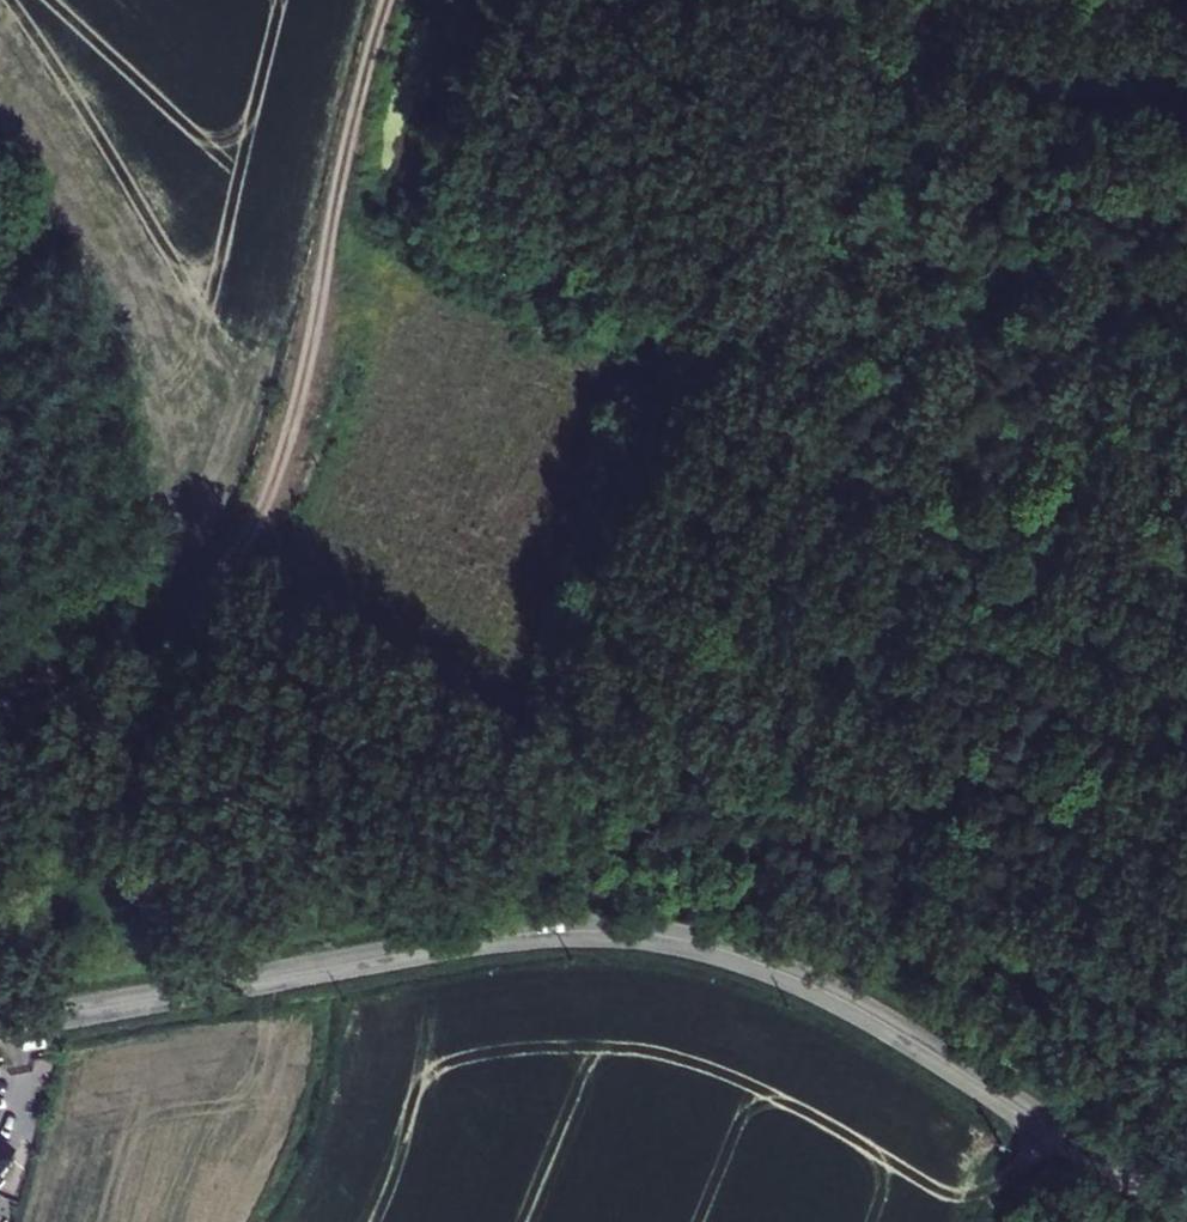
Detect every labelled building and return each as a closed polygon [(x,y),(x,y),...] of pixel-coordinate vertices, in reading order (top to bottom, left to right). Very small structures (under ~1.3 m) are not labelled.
[(18,1156),(0,1143),(0,1181),(18,1156)]
